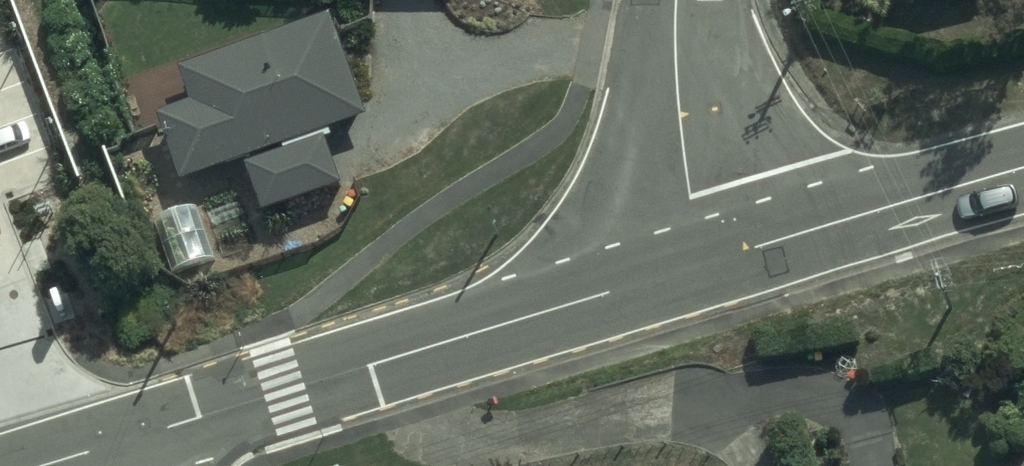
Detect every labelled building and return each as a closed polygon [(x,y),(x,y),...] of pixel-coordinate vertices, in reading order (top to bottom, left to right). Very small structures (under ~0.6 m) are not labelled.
[(198,112),(161,126),(185,188),(367,119),(332,28),(187,83),(198,112)] [(325,148),(248,176),(264,220),(341,192),(325,148)]
